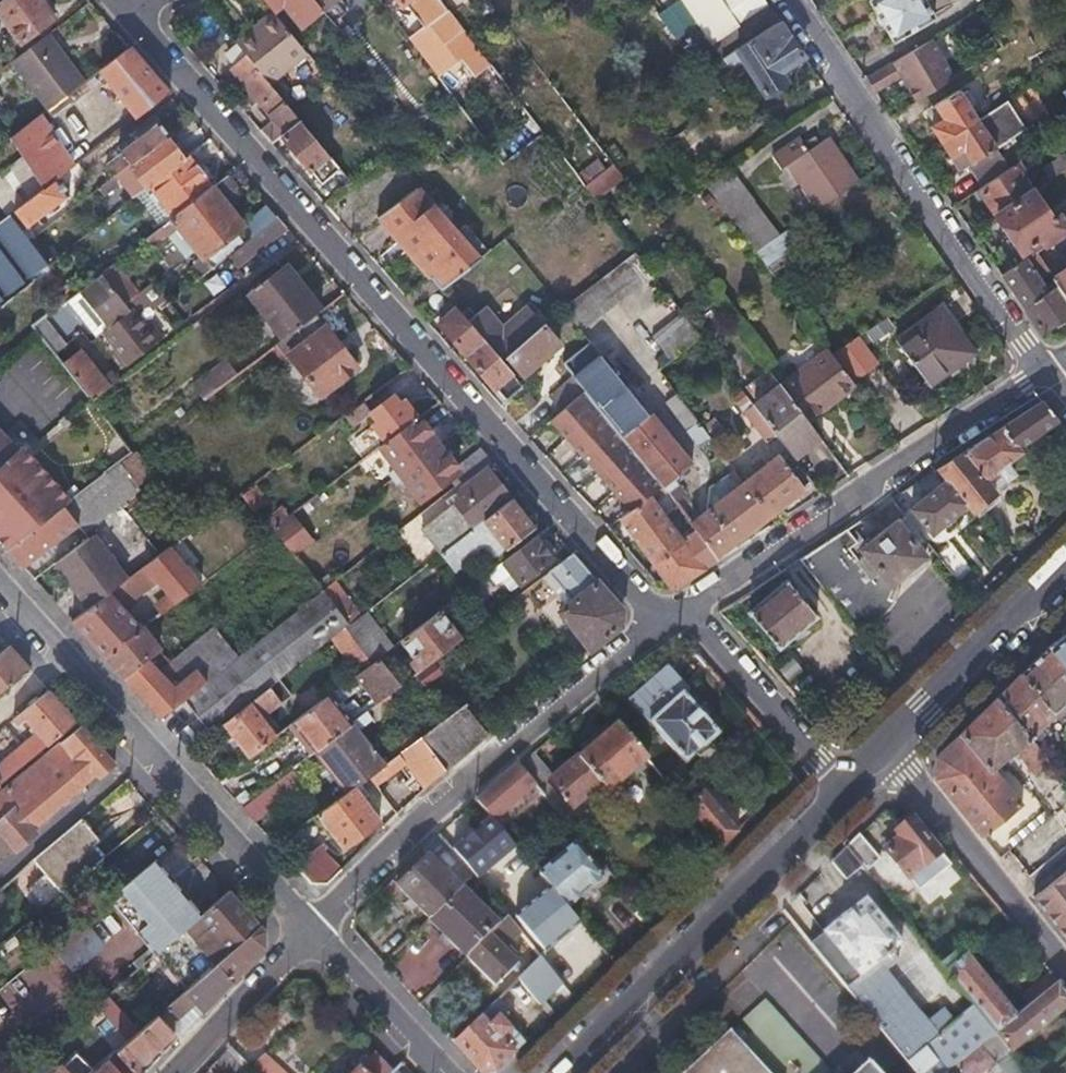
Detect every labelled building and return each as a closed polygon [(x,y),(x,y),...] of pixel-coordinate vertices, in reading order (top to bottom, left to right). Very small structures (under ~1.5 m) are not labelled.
[(43,0),(0,0),(0,13),(20,41),(54,16),(43,0)] [(187,23),(200,38),(215,25),(219,28),(222,26),(200,0),(189,0),(174,8),(187,23)] [(325,9),(318,0),(264,0),(273,11),(274,11),(285,2),(306,26),(326,10),(325,9)] [(325,9),(337,0),(318,0),(325,9)] [(349,11),(340,0),(337,0),(325,9),(326,10),(336,22),(349,11)] [(349,11),(353,8),(347,0),(340,0),(349,11)] [(411,0),(398,0),(407,11),(411,8),(407,3),(411,0)] [(491,64),(441,0),(438,0),(428,9),(436,19),(410,39),(453,94),(491,64)] [(723,57),(779,20),(767,4),(739,23),(722,0),(685,0),(723,57)] [(765,0),(722,0),(739,23),(767,4),(765,0)] [(891,40),(933,15),(925,0),(869,0),(891,40)] [(308,52),(274,11),(273,11),(235,41),(246,54),(270,84),(308,52)] [(723,57),(721,59),(717,61),(724,70),(739,61),(764,99),(786,84),(783,80),(779,73),(785,69),(804,56),(779,20),(723,57)] [(44,104),(67,87),(79,78),(44,32),(9,60),(44,104)] [(952,76),(930,38),(865,76),(874,91),(899,76),(915,100),(952,76)] [(125,43),(111,53),(97,64),(136,114),(166,90),(125,43)] [(290,107),(270,84),(246,54),(229,68),(249,89),(242,95),(249,102),(255,97),(275,119),(290,107)] [(790,75),(785,69),(779,73),(783,80),(790,75)] [(79,103),(67,87),(44,104),(41,106),(54,122),(79,103)] [(931,124),(942,140),(977,116),(966,100),(973,95),(968,88),(963,91),(960,88),(936,104),(944,116),(931,124)] [(977,116),(942,140),(953,158),(964,150),(973,162),(972,163),(986,183),(987,182),(1012,165),(998,145),(1025,125),(1005,97),(977,116)] [(351,181),(290,107),(275,119),(261,131),(272,144),(283,135),(313,171),(321,165),(326,172),(341,189),(351,181)] [(60,172),(73,162),(33,112),(10,130),(28,152),(0,173),(0,189),(15,207),(19,204),(60,172)] [(109,169),(113,173),(164,133),(165,132),(166,131),(154,117),(119,145),(123,151),(111,161),(115,164),(109,169)] [(141,187),(145,184),(188,151),(182,145),(176,149),(164,133),(113,173),(102,180),(109,189),(130,172),(141,187)] [(781,168),(788,163),(818,207),(857,181),(828,137),(819,143),(809,150),(805,144),(800,136),(772,155),(781,168)] [(805,144),(809,150),(819,143),(815,138),(805,144)] [(145,184),(171,215),(214,182),(199,163),(202,159),(192,147),(188,151),(145,184)] [(1023,157),(1012,165),(987,182),(986,183),(979,188),(996,214),(1032,190),(1022,175),(1030,169),(1023,157)] [(1052,180),(1065,170),(1065,160),(1047,173),(1052,180)] [(318,178),(326,172),(321,165),(313,171),(318,178)] [(704,185),(716,201),(728,217),(750,200),(726,170),(704,185)] [(214,182),(171,215),(150,231),(158,240),(180,223),(213,264),(224,255),(248,236),(250,234),(252,232),(223,196),(234,187),(232,176),(228,171),(214,182)] [(72,186),(60,172),(19,204),(31,219),(35,216),(72,186)] [(432,275),(441,286),(444,289),(483,259),(437,206),(432,200),(420,186),(380,217),(432,275)] [(1032,190),(996,214),(1022,251),(1039,241),(1042,245),(1049,240),(1063,231),(1065,229),(1065,226),(1058,214),(1052,219),(1032,190)] [(438,196),(432,200),(437,206),(443,201),(438,196)] [(43,227),(35,216),(31,219),(19,204),(15,207),(35,233),(43,227)] [(276,213),(252,232),(250,234),(259,246),(287,225),(276,213)] [(0,218),(0,298),(43,264),(4,215),(0,218)] [(1063,231),(1049,240),(1058,253),(1065,247),(1065,237),(1063,231)] [(254,245),(248,236),(224,255),(231,263),(254,245)] [(1051,278),(1033,251),(1000,273),(1040,331),(1065,313),(1065,299),(1051,278)] [(566,311),(583,332),(587,337),(592,343),(665,288),(641,257),(566,311)] [(114,259),(99,270),(123,300),(137,289),(114,259)] [(262,280),(260,278),(257,275),(250,281),(254,287),(249,290),(284,334),(315,310),(320,306),(287,263),(262,280)] [(1051,278),(1065,299),(1065,270),(1065,269),(1051,278)] [(118,343),(115,345),(111,348),(123,363),(161,333),(152,322),(143,322),(132,307),(157,301),(154,297),(162,290),(152,278),(137,289),(123,300),(99,270),(81,285),(110,322),(104,326),(118,343)] [(415,307),(441,286),(432,275),(406,296),(415,307)] [(55,304),(60,309),(64,314),(79,302),(71,292),(55,304)] [(444,307),(450,314),(458,307),(453,300),(444,307)] [(439,323),(467,355),(486,340),(475,326),(458,307),(450,314),(439,323)] [(895,339),(912,361),(928,383),(972,350),(940,307),(895,339)] [(572,340),(583,332),(566,311),(564,308),(553,317),(572,340)] [(357,364),(325,324),(315,310),(284,334),(272,343),(283,358),(290,353),(321,391),(357,364)] [(896,323),(889,313),(870,325),(877,335),(896,323)] [(706,340),(697,329),(688,318),(649,348),(667,370),(706,340)] [(507,355),(515,365),(523,374),(561,343),(545,323),(507,355)] [(860,332),(831,351),(853,379),(880,359),(860,332)] [(567,352),(575,361),(592,348),(594,346),(592,343),(587,337),(567,352)] [(495,387),(497,386),(498,385),(508,397),(516,390),(513,387),(520,381),(486,340),(467,355),(495,387)] [(96,398),(104,391),(112,384),(82,346),(65,358),(96,398)] [(647,415),(592,348),(575,361),(567,367),(575,376),(588,392),(623,435),(647,415)] [(784,389),(808,420),(856,383),(853,379),(831,351),(829,348),(781,384),(784,389)] [(239,368),(233,361),(228,355),(194,381),(205,394),(239,368)] [(561,413),(567,409),(588,392),(575,376),(548,396),(561,413)] [(495,387),(493,389),(503,401),(508,397),(498,385),(497,386),(495,387)] [(823,439),(808,420),(784,389),(771,398),(758,408),(779,436),(797,458),(823,439)] [(375,448),(379,445),(418,415),(407,401),(403,405),(393,392),(370,409),(377,418),(371,422),(375,427),(365,435),(375,448)] [(561,413),(554,419),(629,507),(649,489),(659,481),(623,435),(588,392),(567,409),(561,413)] [(713,441),(674,393),(663,402),(702,450),(713,441)] [(771,442),(779,436),(758,408),(747,393),(738,400),(771,442)] [(370,409),(363,400),(344,415),(350,423),(370,409)] [(1003,427),(1023,450),(1058,419),(1043,402),(1003,427)] [(647,415),(623,435),(659,481),(666,488),(674,481),(693,465),(649,414),(647,415)] [(388,470),(394,477),(438,442),(418,415),(379,445),(395,465),(388,470)] [(1008,463),(1023,450),(1003,427),(938,469),(943,474),(970,505),(976,512),(997,494),(987,483),(998,472),(1009,484),(1018,475),(1008,463)] [(438,442),(394,477),(398,483),(404,478),(421,499),(451,474),(459,468),(456,465),(438,442)] [(459,468),(451,474),(459,483),(492,458),(481,446),(456,465),(459,468)] [(132,450),(119,461),(136,484),(150,473),(132,450)] [(761,470),(745,483),(770,516),(807,488),(781,455),(769,464),(761,470)] [(756,463),(761,470),(769,464),(763,457),(756,463)] [(119,461),(62,505),(75,523),(79,527),(136,484),(119,461)] [(486,520),(512,500),(486,469),(460,488),(486,520)] [(936,534),(970,505),(943,474),(936,481),(940,486),(915,506),(936,534)] [(241,492),(248,501),(256,510),(269,499),(256,481),(241,492)] [(656,496),(666,488),(659,481),(649,489),(656,496)] [(686,495),(674,481),(666,488),(677,502),(686,495)] [(691,524),(695,530),(717,561),(748,541),(744,536),(770,516),(745,483),(691,524)] [(629,507),(617,517),(628,529),(672,588),(674,589),(717,561),(695,530),(690,534),(656,496),(649,489),(629,507)] [(532,526),(512,500),(486,520),(443,554),(451,564),(473,547),(486,551),(493,546),(499,552),(532,526)] [(287,501),(263,519),(271,529),(272,527),(289,515),(294,510),(287,501)] [(75,523),(62,505),(5,551),(19,567),(75,523)] [(272,527),(284,542),(294,556),(310,543),(289,515),(272,527)] [(895,587),(893,584),(928,554),(921,545),(929,539),(912,515),(868,549),(850,526),(801,557),(856,625),(888,600),(887,595),(895,587)] [(157,607),(159,610),(161,613),(225,564),(196,526),(145,564),(125,579),(115,586),(109,590),(114,596),(124,609),(159,582),(170,596),(157,607)] [(64,579),(87,608),(109,590),(115,586),(125,579),(91,535),(88,538),(99,552),(64,579)] [(509,589),(530,573),(551,557),(549,554),(539,542),(534,535),(493,567),(509,589)] [(545,537),(539,542),(549,554),(554,550),(545,537)] [(53,566),(64,579),(99,552),(88,538),(53,566)] [(960,582),(968,576),(976,570),(956,541),(940,554),(960,582)] [(572,552),(563,559),(553,567),(575,597),(565,604),(561,607),(593,649),(621,626),(621,608),(572,552)] [(553,567),(543,574),(565,604),(575,597),(553,567)] [(458,571),(452,576),(446,580),(448,582),(442,587),(451,599),(468,586),(458,571)] [(314,581),(321,590),(332,582),(325,572),(314,581)] [(746,625),(751,634),(757,641),(763,637),(769,645),(817,613),(791,574),(743,606),(753,621),(746,625)] [(321,590),(349,626),(363,615),(354,604),(335,579),(332,582),(321,590)] [(87,608),(69,620),(92,645),(104,657),(140,629),(124,609),(114,596),(109,590),(87,608)] [(332,639),(346,629),(349,626),(321,590),(233,659),(183,699),(211,733),(223,723),(269,688),(332,639)] [(370,592),(354,604),(363,615),(366,612),(378,603),(370,592)] [(417,656),(414,658),(411,660),(418,670),(433,659),(461,638),(439,609),(402,637),(417,656)] [(346,629),(371,661),(378,656),(391,646),(392,645),(366,612),(363,615),(349,626),(346,629)] [(140,629),(104,657),(108,662),(138,694),(159,717),(183,699),(233,659),(210,631),(157,672),(144,658),(158,648),(142,627),(140,629)] [(332,639),(358,671),(371,661),(346,629),(332,639)] [(1046,647),(1065,671),(1065,631),(1046,647)] [(0,649),(0,688),(28,665),(19,654),(8,642),(0,649)] [(400,684),(413,674),(391,646),(378,656),(400,684)] [(1046,647),(1020,672),(1055,713),(1065,704),(1065,671),(1046,647)] [(353,675),(376,703),(391,691),(400,684),(378,656),(371,661),(358,671),(353,675)] [(441,670),(433,659),(418,670),(415,673),(439,702),(444,698),(429,680),(441,670)] [(693,694),(682,682),(671,670),(631,704),(686,768),(721,737),(688,699),(693,694)] [(1052,715),(1055,713),(1020,672),(996,696),(1037,746),(1047,738),(1038,726),(1052,715)] [(621,694),(614,686),(599,698),(607,706),(621,694)] [(76,719),(64,706),(48,687),(13,716),(18,721),(23,716),(36,731),(0,761),(0,783),(76,719)] [(269,688),(223,723),(249,755),(276,735),(262,718),(281,703),(269,688)] [(405,762),(426,786),(447,768),(448,767),(422,736),(407,747),(388,761),(360,727),(367,721),(372,726),(376,722),(374,719),(397,700),(391,691),(376,703),(351,722),(316,749),(348,789),(359,782),(368,776),(378,768),(387,779),(405,762)] [(293,722),(316,749),(351,722),(328,694),(293,722)] [(1050,763),(1037,746),(996,696),(960,732),(992,772),(1016,753),(1034,777),(1050,763)] [(461,708),(441,723),(466,752),(484,737),(461,708)] [(1061,726),(1052,715),(1038,726),(1047,738),(1061,726)] [(605,727),(609,732),(616,726),(612,721),(605,727)] [(26,836),(37,827),(34,823),(96,771),(99,774),(115,762),(112,758),(80,723),(0,790),(0,828),(15,846),(26,836)] [(422,736),(448,767),(466,752),(441,723),(422,736)] [(600,741),(581,756),(603,783),(610,792),(651,757),(621,723),(616,726),(609,732),(605,727),(595,735),(600,741)] [(399,738),(407,747),(422,736),(414,726),(399,738)] [(1021,807),(992,772),(960,732),(935,757),(935,780),(982,838),(1021,807)] [(552,780),(531,755),(522,762),(539,784),(543,788),(552,780)] [(576,807),(603,783),(581,756),(552,780),(564,794),(576,807)] [(539,784),(522,762),(476,801),(494,822),(511,807),(514,810),(525,799),(523,797),(539,784)] [(241,806),(247,813),(253,820),(302,781),(292,767),(241,806)] [(377,786),(387,779),(378,768),(368,776),(377,786)] [(365,788),(359,782),(348,789),(324,805),(317,811),(344,844),(380,818),(360,793),(365,788)] [(727,843),(734,836),(740,830),(707,792),(693,805),(727,843)] [(1043,808),(991,849),(999,859),(1050,818),(1043,808)] [(99,838),(96,834),(92,830),(100,824),(87,809),(31,857),(62,893),(105,857),(93,843),(99,838)] [(471,841),(454,820),(439,833),(439,834),(456,854),(471,841)] [(911,821),(903,828),(895,835),(898,838),(883,852),(907,880),(939,854),(922,833),(911,821)] [(456,854),(439,834),(392,879),(401,888),(430,918),(431,917),(462,887),(474,875),(456,854)] [(600,856),(605,851),(610,846),(599,835),(589,843),(600,856)] [(844,850),(859,867),(865,874),(879,863),(857,837),(844,850)] [(547,883),(568,908),(605,876),(576,843),(544,871),(539,866),(535,869),(547,883)] [(327,883),(335,875),(342,867),(320,844),(293,864),(310,883),(327,883)] [(1027,877),(1039,891),(1065,870),(1065,846),(1027,877)] [(844,880),(859,867),(844,850),(830,864),(844,880)] [(147,923),(166,907),(185,891),(156,857),(118,888),(123,894),(147,923)] [(5,869),(1,868),(0,869),(0,887),(14,875),(10,871),(5,869)] [(1039,891),(1031,897),(1065,940),(1065,870),(1039,891)] [(390,898),(401,888),(392,879),(382,889),(390,898)] [(580,921),(568,908),(547,883),(542,888),(545,892),(517,917),(546,951),(580,921)] [(462,887),(431,917),(463,948),(493,920),(462,887)] [(194,937),(215,962),(259,923),(242,903),(228,888),(202,911),(175,934),(185,945),(194,937)] [(155,948),(157,950),(175,934),(202,911),(185,891),(166,907),(147,923),(140,929),(153,945),(155,948)] [(115,900),(140,929),(147,923),(123,894),(115,900)] [(975,1004),(954,1021),(945,1011),(930,1023),(881,963),(906,943),(869,898),(809,946),(913,1072),(944,1072),(982,1043),(998,1032),(975,1004)] [(468,954),(483,969),(497,984),(521,961),(506,945),(521,931),(508,915),(468,954)] [(378,941),(392,955),(417,931),(403,916),(378,941)] [(51,944),(62,956),(72,968),(104,942),(83,917),(51,944)] [(259,923),(215,962),(230,980),(264,944),(265,928),(259,923)] [(926,945),(948,971),(960,961),(937,936),(926,945)] [(157,950),(155,948),(153,945),(135,960),(139,965),(157,950)] [(541,955),(530,966),(518,977),(538,1000),(541,1003),(563,981),(541,955)] [(975,1004),(998,1032),(1017,1017),(969,955),(960,961),(948,971),(975,1004)] [(230,980),(215,962),(156,1013),(173,1031),(177,1036),(188,1025),(180,1014),(194,1002),(201,1011),(230,980)] [(521,1016),(538,1000),(518,977),(501,994),(521,1016)] [(982,1043),(1006,1072),(1027,1072),(1032,1070),(1020,1056),(1016,1061),(1011,1055),(1065,1011),(1065,993),(1059,984),(1017,1017),(998,1032),(982,1043)] [(525,1042),(513,1029),(501,1016),(504,1013),(499,1007),(505,1002),(498,996),(453,1039),(481,1069),(496,1070),(525,1042)] [(258,1072),(283,1072),(263,1053),(262,1055),(251,1044),(285,1010),(273,999),(229,1045),(252,1067),(258,1072)] [(180,1014),(188,1025),(201,1011),(194,1002),(180,1014)] [(122,1072),(142,1072),(135,1065),(173,1031),(156,1013),(146,1023),(138,1030),(108,1057),(122,1072)] [(139,1015),(131,1022),(138,1030),(146,1023),(139,1015)] [(730,1032),(686,1072),(768,1072),(730,1032)] [(1062,1041),(1043,1054),(1050,1065),(1065,1054),(1065,1046),(1062,1041)] [(982,1043),(944,1072),(981,1072),(987,1068),(992,1072),(1006,1072),(982,1043)] [(252,1067),(229,1045),(206,1070),(210,1072),(226,1072),(227,1071),(229,1072),(246,1072),(252,1067)] [(391,1069),(376,1052),(360,1068),(358,1065),(350,1072),(387,1072),(391,1069)] [(108,1057),(89,1072),(122,1072),(108,1057)] [(52,1072),(73,1072),(63,1062),(52,1072)]
